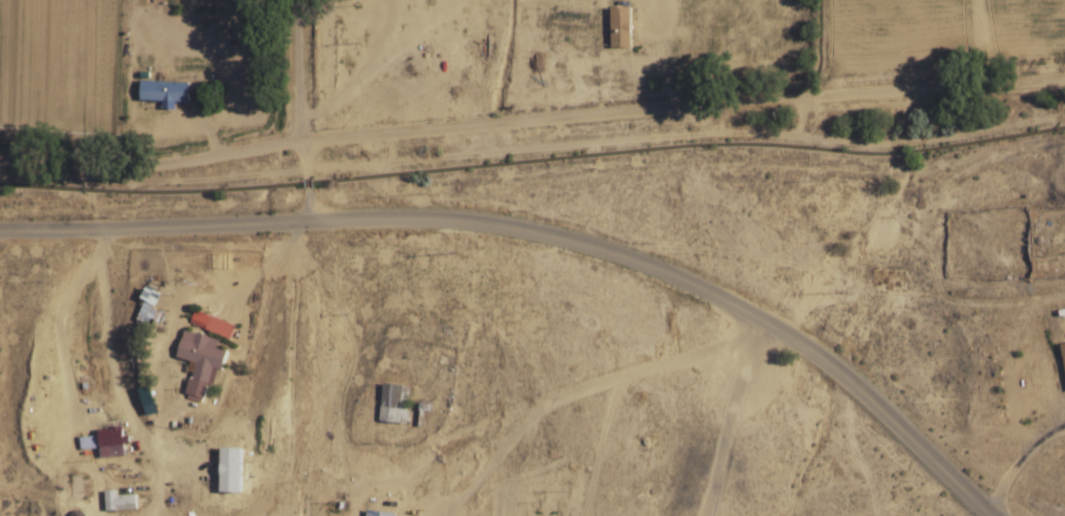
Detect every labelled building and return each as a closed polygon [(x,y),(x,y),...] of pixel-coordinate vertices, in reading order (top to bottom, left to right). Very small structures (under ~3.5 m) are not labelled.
[(140,102),(175,103),(175,102),(188,102),(188,82),(140,81),(140,102)] [(136,319),(156,327),(161,312),(154,309),(160,292),(143,286),(138,299),(143,301),(136,319)] [(205,330),(231,340),(236,325),(211,315),(205,330)] [(218,338),(181,331),(176,359),(191,362),(186,394),(205,398),(211,367),(224,370),(228,351),(215,349),(218,338)] [(408,423),(408,384),(381,384),(381,423),(408,423)] [(101,458),(125,454),(120,426),(96,431),(101,458)] [(105,492),(105,511),(135,511),(135,492),(105,492)]
